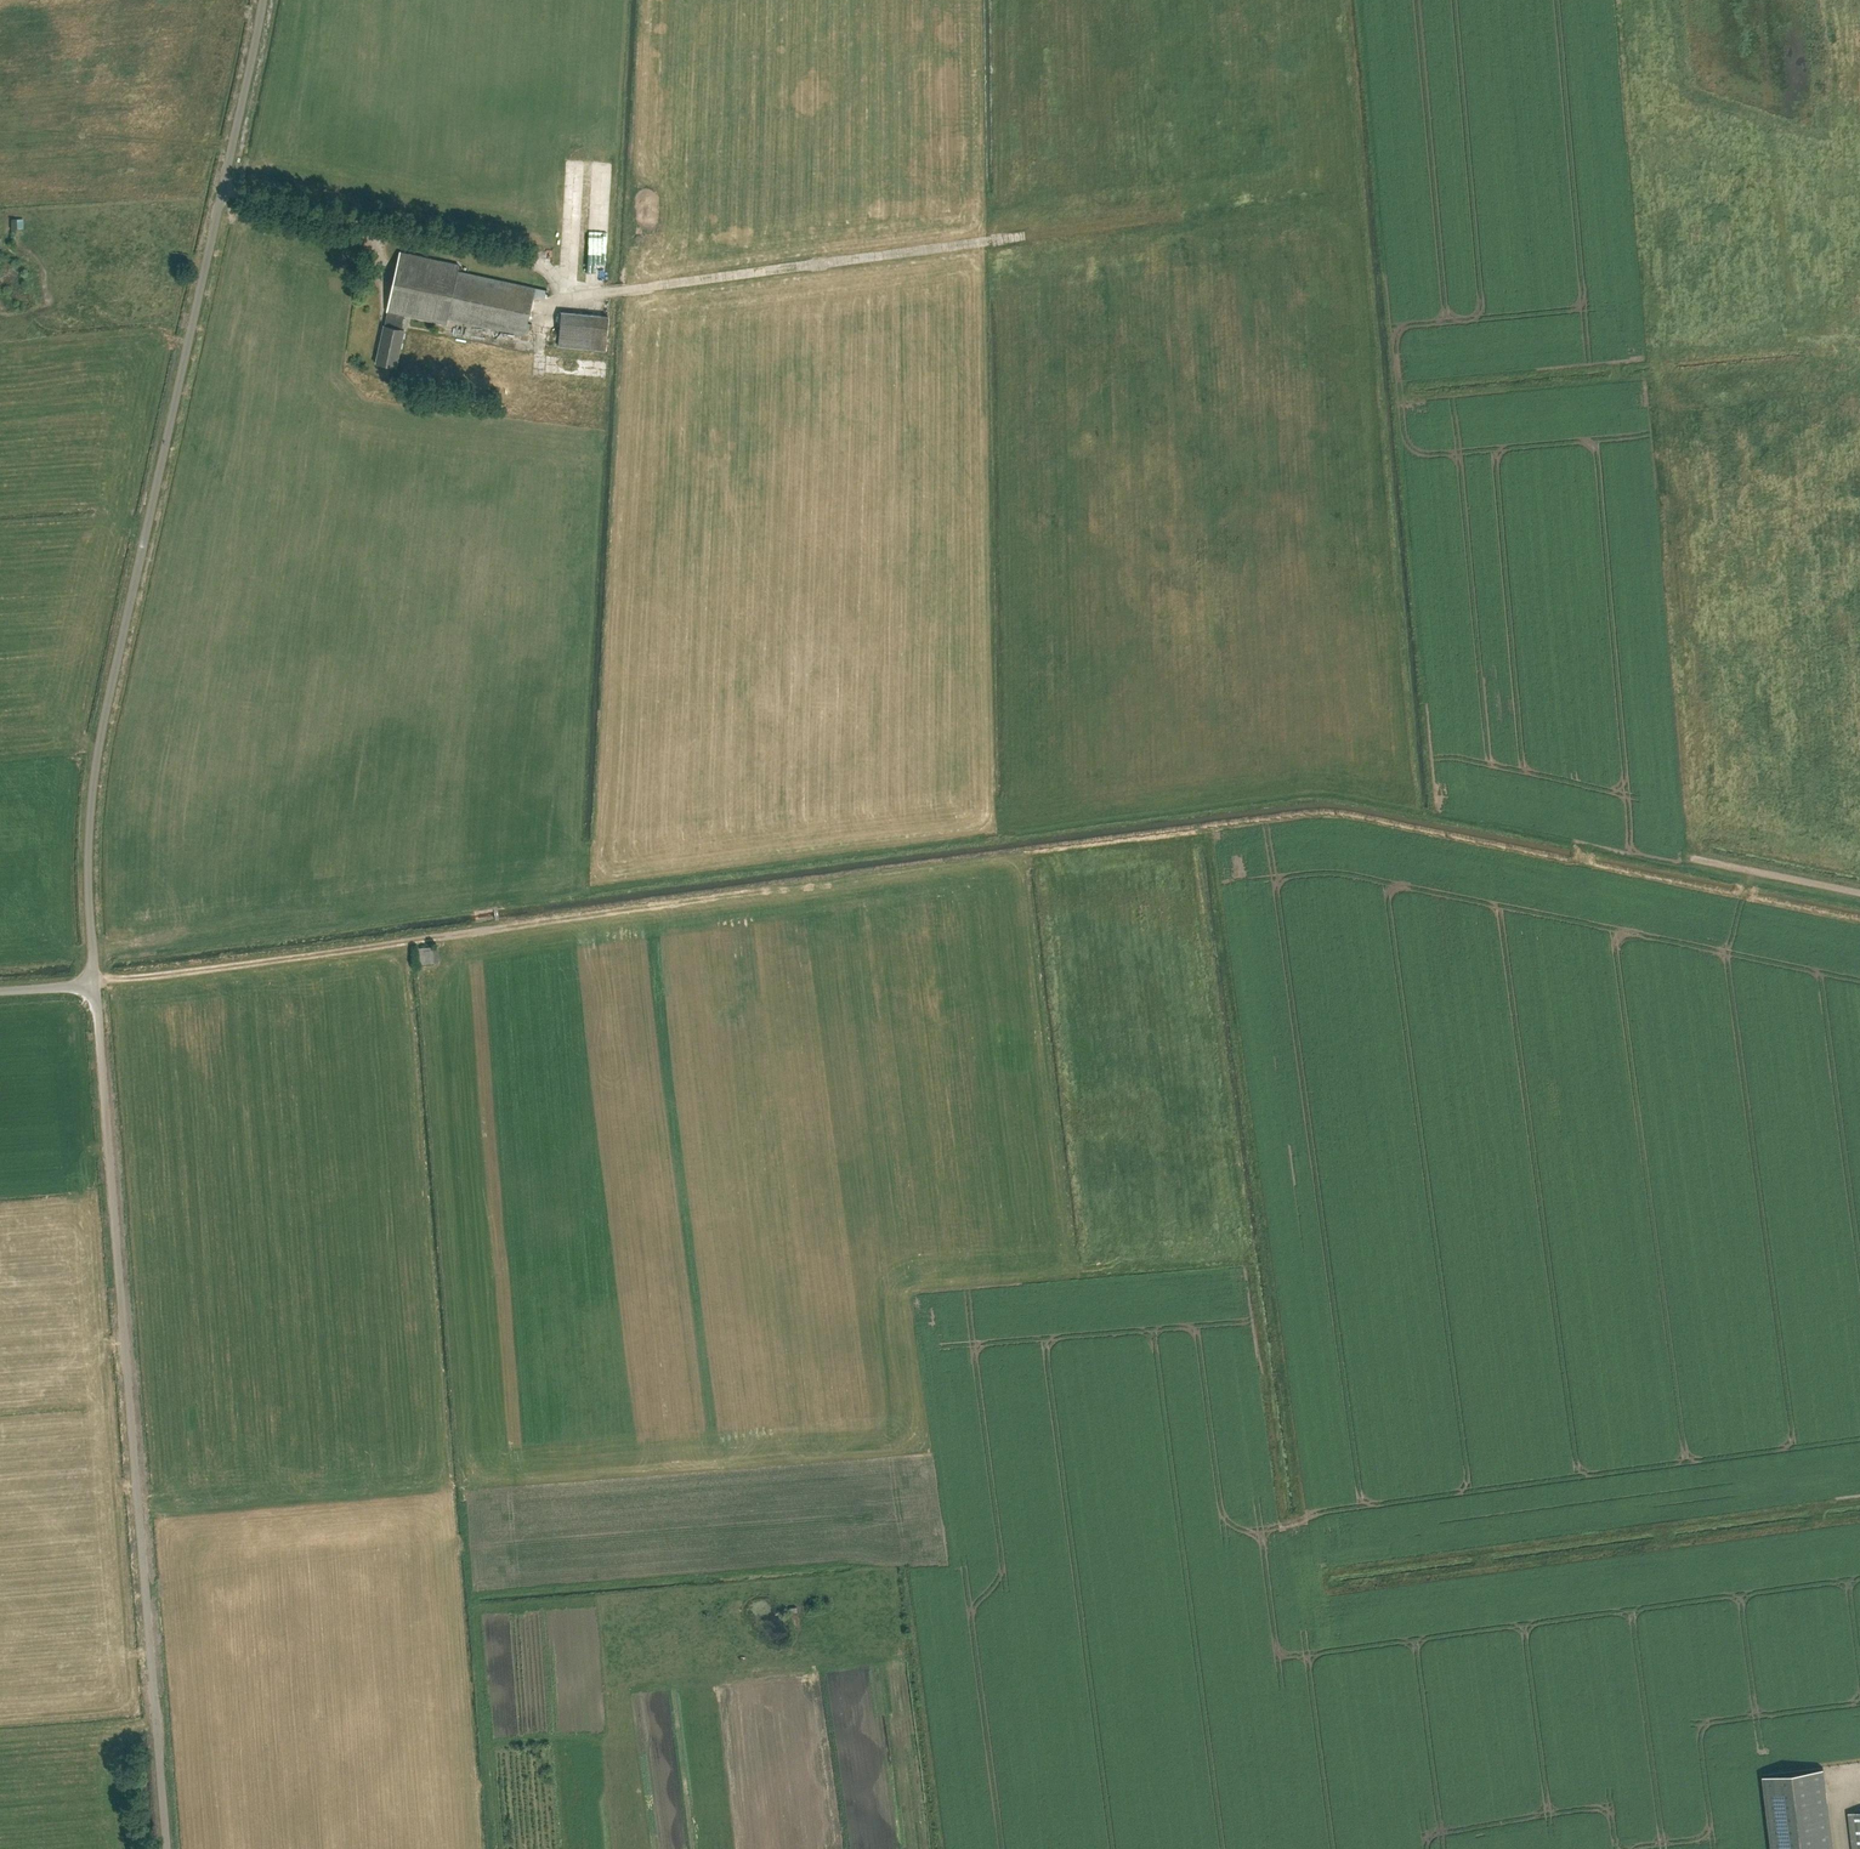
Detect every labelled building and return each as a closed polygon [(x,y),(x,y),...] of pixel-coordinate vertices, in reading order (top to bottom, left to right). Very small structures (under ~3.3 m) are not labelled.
[(613,179),(613,169),(594,170),(594,180),(613,179)] [(581,222),(583,176),(567,175),(565,222),(581,222)] [(18,219),(17,228),(25,229),(26,219),(18,219)] [(387,310),(375,364),(395,368),(404,330),(401,330),(405,314),(447,324),(448,318),(525,335),(535,288),(458,271),(459,265),(400,252),(387,310)] [(606,351),(609,316),(561,311),(558,346),(606,351)] [(479,923),(496,919),(495,914),(478,919),(479,923)] [(443,963),(442,945),(419,946),(420,964),(443,963)] [(1830,1720),(1838,1719),(1835,1695),(1827,1696),(1830,1720)] [(1823,1768),(1763,1775),(1772,1848),(1833,1848),(1823,1768)] [(1848,1812),(1853,1848),(1859,1848),(1859,1811),(1848,1812)]
